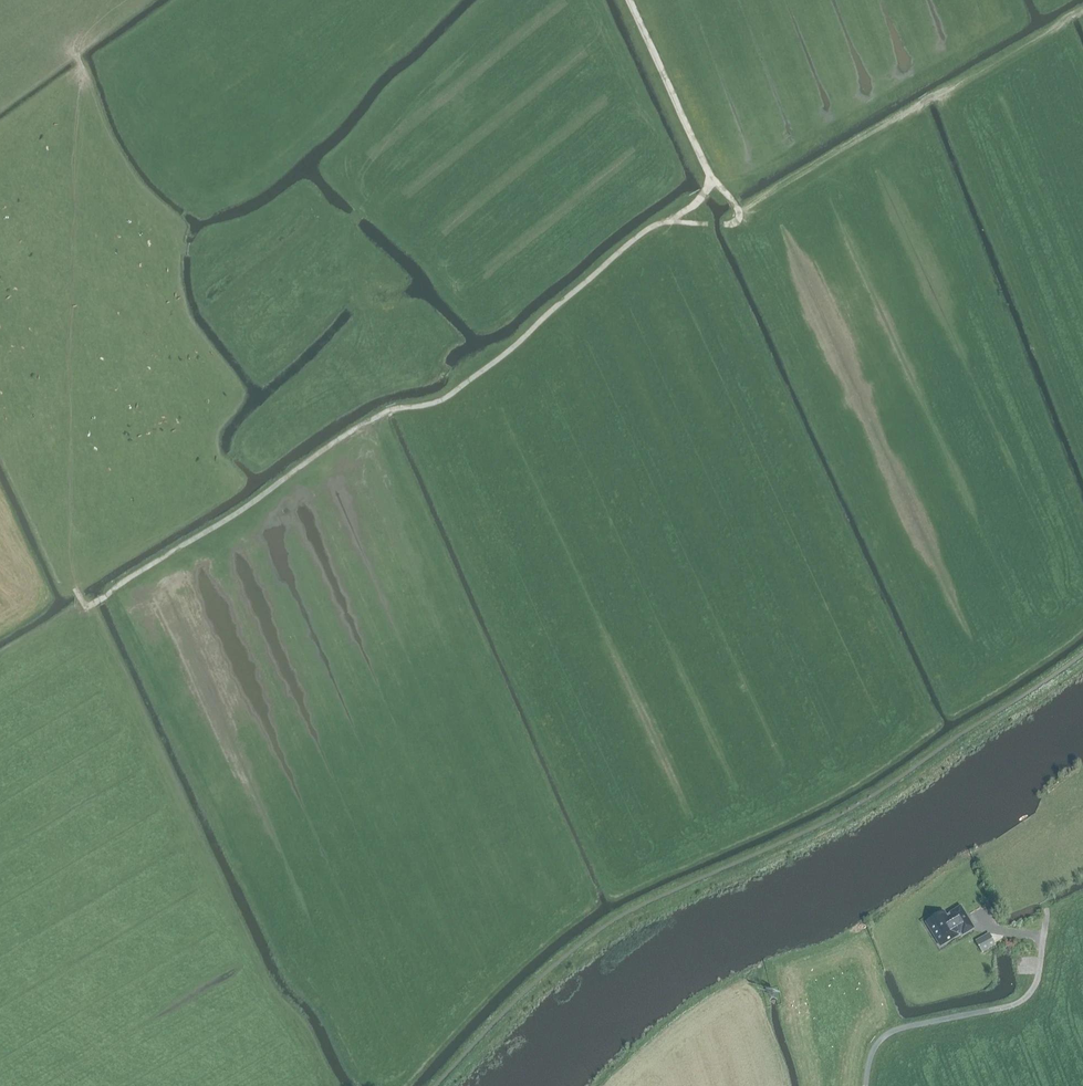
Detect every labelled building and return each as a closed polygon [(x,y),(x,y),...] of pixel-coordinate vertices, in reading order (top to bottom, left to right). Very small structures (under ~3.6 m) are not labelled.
[(974,928),(960,906),(949,913),(950,914),(946,916),(943,911),(925,922),(940,946),(957,935),(961,932),(963,935),(974,928)] [(995,945),(990,935),(976,943),(982,953),(995,945)]
